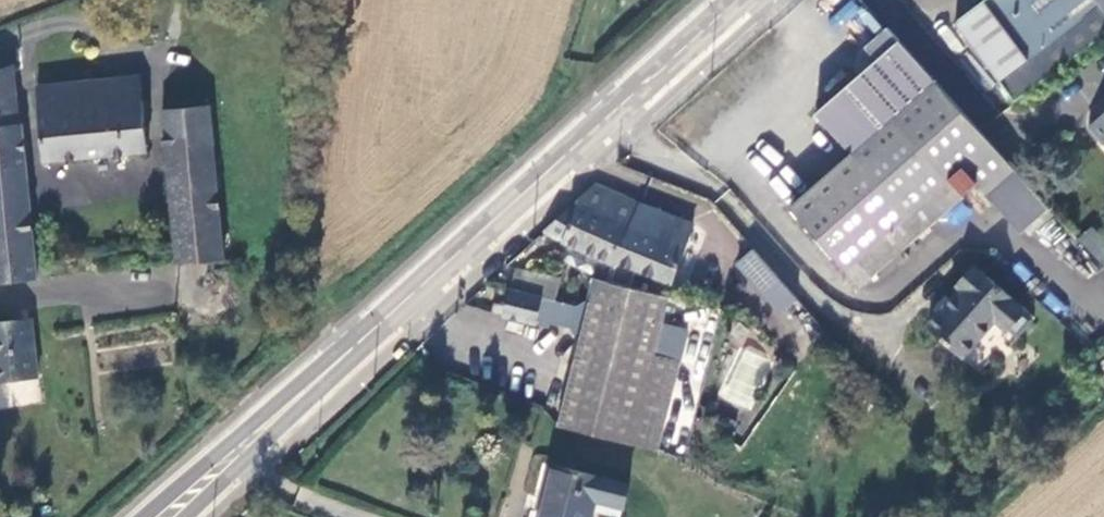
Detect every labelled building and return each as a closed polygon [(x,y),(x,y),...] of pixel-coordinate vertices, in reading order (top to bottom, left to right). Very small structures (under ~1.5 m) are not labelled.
[(1103,36),(1103,0),(988,0),(961,21),(1022,99),(1103,36)] [(1023,235),(1054,208),(894,27),(871,46),(884,61),(821,114),(858,155),(797,210),(865,285),(981,185),(1023,235)] [(15,128),(9,70),(0,73),(0,129),(15,128)] [(135,81),(37,89),(44,157),(141,151),(135,81)] [(173,265),(221,261),(205,111),(159,114),(173,265)] [(1093,126),(1103,138),(1103,115),(1093,126)] [(18,128),(15,128),(0,129),(0,282),(34,280),(18,128)] [(765,177),(784,158),(766,141),(747,159),(765,177)] [(768,182),(784,199),(803,181),(786,164),(768,182)] [(642,207),(598,187),(589,195),(579,214),(570,210),(541,235),(614,267),(616,262),(642,207)] [(693,229),(642,207),(616,262),(669,285),(693,229)] [(799,305),(755,256),(739,271),(783,320),(799,305)] [(967,292),(934,329),(968,358),(1000,321),(1013,332),(1030,310),(979,269),(963,289),(967,292)] [(552,326),(564,285),(513,276),(500,320),(546,330),(547,325),(552,326)] [(605,304),(611,285),(606,284),(594,280),(592,287),(588,301),(605,304)] [(578,339),(555,427),(554,431),(626,448),(650,363),(662,320),(636,312),(643,293),(611,285),(605,304),(588,301),(592,287),(564,285),(552,326),(568,330),(574,338),(578,339)] [(36,380),(31,333),(29,321),(0,324),(0,383),(36,380)] [(674,369),(650,363),(626,448),(653,453),(674,369)] [(741,431),(724,423),(717,436),(734,444),(741,431)] [(548,468),(541,516),(591,516),(594,500),(618,505),(622,482),(548,468)]
